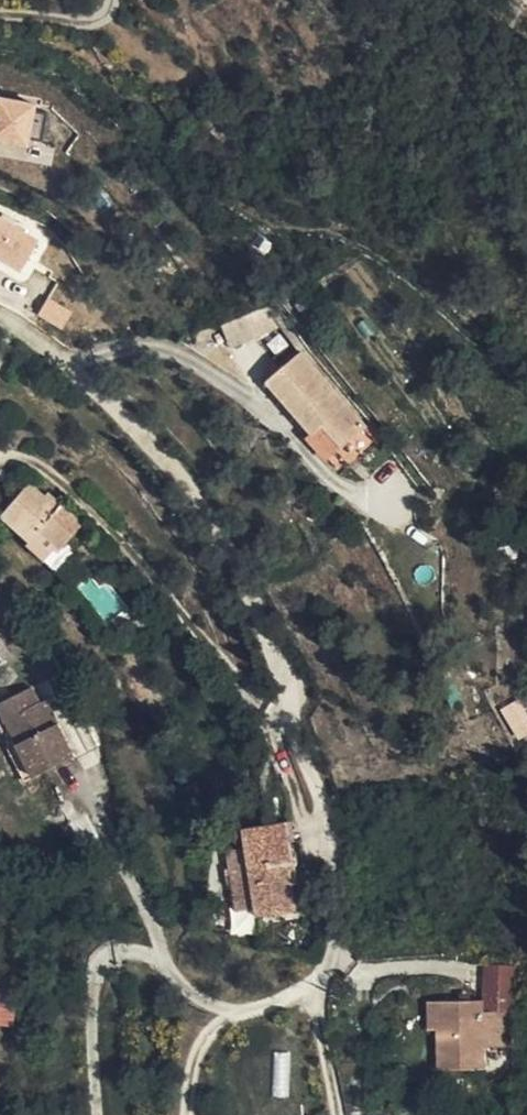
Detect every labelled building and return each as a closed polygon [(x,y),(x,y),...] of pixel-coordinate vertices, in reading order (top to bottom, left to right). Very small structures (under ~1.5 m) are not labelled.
[(37,104),(0,96),(0,142),(27,149),(37,104)] [(19,275),(40,241),(0,216),(0,263),(19,275)] [(71,309),(78,300),(57,284),(50,294),(71,309)] [(37,315),(62,329),(72,311),(46,297),(37,315)] [(266,305),(220,324),(230,348),(276,330),(266,305)] [(264,399),(311,448),(325,437),(342,457),(366,437),(299,364),(264,399)] [(325,437),(311,448),(329,469),(342,457),(325,437)] [(46,516),(26,500),(0,532),(30,558),(27,561),(44,576),(55,564),(60,568),(69,559),(89,539),(51,510),(46,516)] [(55,564),(44,576),(60,588),(79,569),(69,559),(60,568),(55,564)] [(14,787),(54,763),(23,712),(16,713),(7,696),(0,700),(0,760),(14,787)] [(526,734),(526,713),(518,697),(499,708),(516,740),(526,734)] [(3,794),(14,787),(0,760),(0,789),(3,794)] [(236,856),(244,914),(264,913),(264,922),(305,915),(298,868),(305,865),(298,827),(252,833),(254,852),(236,856)] [(516,1022),(516,979),(489,979),(490,1011),(490,1018),(491,1029),(516,1029),(516,1022)] [(15,993),(0,992),(0,1025),(13,1026),(15,993)] [(516,1064),(516,1029),(491,1029),(490,1018),(446,1018),(447,1089),(490,1086),(490,1063),(516,1064)]
